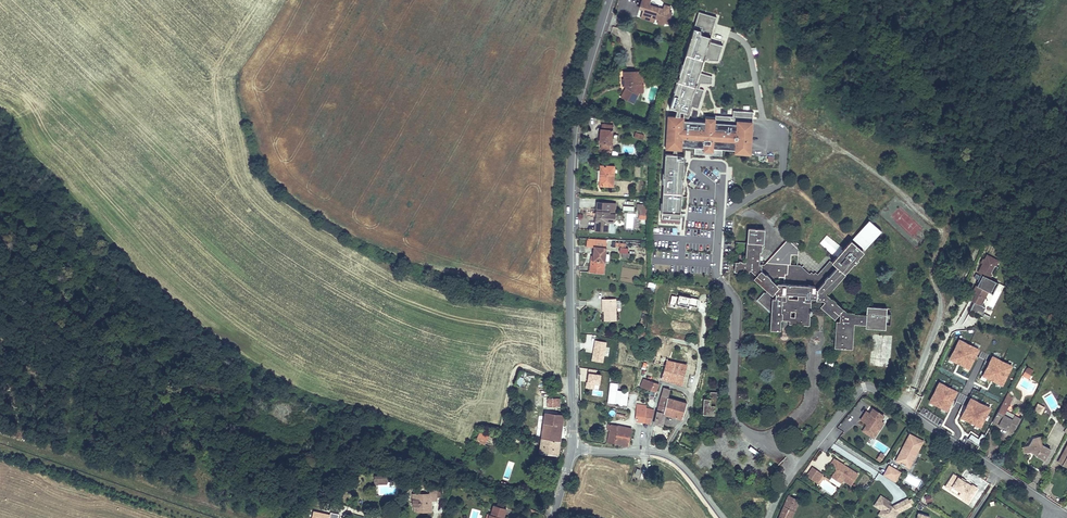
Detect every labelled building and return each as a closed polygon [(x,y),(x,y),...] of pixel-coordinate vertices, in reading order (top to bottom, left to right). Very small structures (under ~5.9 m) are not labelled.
[(646,0),(642,0),(640,5),(642,6),(641,9),(643,10),(645,4),(657,8),(659,1),(655,0),(650,0),(650,1),(646,0)] [(657,8),(645,4),(643,10),(642,15),(651,18),(652,16),(654,17),(654,18),(659,20),(657,24),(663,26),(664,23),(668,24),(672,13),(669,12),(671,7),(665,5),(663,9),(657,8)] [(678,75),(671,104),(678,106),(679,111),(687,113),(691,97),(694,96),(701,98),(703,88),(708,87),(699,85),(713,84),(715,75),(701,72),(703,62),(722,60),(728,32),(719,30),(712,31),(716,15),(696,11),(679,86),(678,75)] [(651,18),(642,15),(641,19),(653,23),(655,19),(654,18),(654,17),(652,16),(651,18)] [(626,88),(621,97),(633,103),(638,93),(637,92),(637,85),(641,85),(640,72),(624,72),(624,80),(622,80),(622,86),(626,86),(626,88)] [(742,121),(736,121),(736,124),(714,123),(715,119),(705,118),(705,123),(685,122),(685,126),(683,125),(683,121),(683,118),(667,117),(666,150),(674,151),(674,149),(676,149),(676,151),(681,151),(682,147),(694,148),(694,155),(722,156),(722,150),(735,150),(735,154),(740,154),(740,153),(742,153),(742,154),(750,155),(752,122),(744,121),(744,123),(742,123),(742,121)] [(613,125),(602,124),(602,129),(601,129),(599,143),(601,143),(601,148),(611,149),(612,144),(611,144),(613,125)] [(680,224),(683,153),(663,153),(660,224),(680,224)] [(600,181),(599,185),(613,186),(614,167),(601,166),(600,170),(603,170),(602,181),(600,181)] [(639,210),(639,215),(646,215),(646,202),(638,201),(637,210),(639,210)] [(591,230),(608,232),(609,223),(614,224),(614,222),(615,222),(617,205),(592,203),(591,230)] [(816,300),(822,300),(824,302),(820,306),(835,318),(838,314),(840,316),(839,322),(837,322),(835,348),(851,349),(853,323),(866,324),(865,328),(885,329),(886,324),(890,325),(891,314),(886,314),(887,307),(867,306),(866,315),(854,314),(854,313),(847,312),(835,302),(836,301),(832,298),(831,298),(826,294),(826,291),(828,293),(845,273),(844,273),(853,262),(854,263),(858,259),(856,258),(862,251),(862,250),(863,248),(864,250),(881,230),(868,219),(851,239),(853,240),(852,242),(851,241),(832,263),(830,261),(818,275),(815,273),(814,274),(811,272),(809,275),(801,267),(790,266),(791,254),(798,255),(799,244),(790,237),(764,265),(759,265),(760,251),(762,252),(762,244),(764,244),(765,230),(749,228),(746,262),(742,262),(742,261),(739,261),(739,262),(736,262),(735,271),(749,272),(749,270),(751,270),(756,275),(754,278),(768,290),(759,300),(772,311),(771,329),(780,330),(781,320),(782,320),(782,314),(790,315),(789,320),(789,324),(809,325),(810,314),(812,314),(812,310),(810,310),(811,298),(816,299),(816,300)] [(589,271),(603,273),(607,242),(587,239),(586,247),(594,248),(593,260),(594,260),(594,264),(590,263),(589,271)] [(972,291),(968,299),(975,302),(971,311),(977,314),(978,314),(982,316),(986,308),(983,307),(984,306),(983,307),(982,306),(986,298),(984,298),(988,291),(990,287),(985,285),(989,278),(996,265),(993,264),(995,259),(988,256),(986,260),(984,258),(982,263),(984,264),(979,273),(982,274),(978,281),(979,282),(974,292),(972,291)] [(999,283),(989,278),(985,285),(990,287),(988,291),(993,294),(999,283)] [(601,304),(602,321),(613,320),(612,298),(599,299),(599,304),(601,304)] [(654,362),(666,365),(667,359),(656,356),(654,362)] [(952,356),(944,371),(950,374),(958,359),(952,356)] [(991,356),(983,376),(1003,384),(1011,364),(991,356)] [(662,379),(682,385),(687,365),(667,360),(666,365),(662,379)] [(1026,366),(1021,375),(1028,379),(1034,370),(1026,366)] [(948,400),(955,405),(961,397),(962,398),(962,401),(961,403),(976,410),(983,397),(990,396),(989,383),(981,384),(981,378),(971,379),(963,375),(955,392),(954,392),(948,400)] [(515,383),(520,385),(523,377),(518,376),(515,383)] [(659,384),(643,379),(640,386),(656,391),(659,384)] [(610,382),(607,402),(626,405),(628,391),(617,389),(618,383),(610,382)] [(667,398),(670,390),(663,388),(661,396),(667,398)] [(703,415),(714,415),(714,409),(713,409),(713,405),(717,406),(718,392),(710,392),(710,399),(704,399),(703,415)] [(993,422),(1007,429),(1011,423),(1017,425),(1020,419),(1014,416),(1012,419),(1003,415),(1013,398),(1007,395),(993,422)] [(662,425),(664,414),(664,413),(667,398),(661,396),(657,410),(654,423),(662,425)] [(544,397),(544,407),(562,407),(562,397),(544,397)] [(687,403),(667,398),(664,413),(664,414),(682,420),(687,403)] [(1041,414),(1045,407),(1037,403),(1033,410),(1041,414)] [(637,405),(636,421),(644,422),(646,408),(646,406),(637,405)] [(653,409),(646,408),(644,422),(650,423),(653,409)] [(875,430),(880,429),(883,423),(880,421),(883,416),(872,409),(869,414),(865,412),(860,421),(865,424),(866,426),(867,430),(865,433),(871,437),(875,430)] [(535,453),(553,455),(555,433),(558,415),(540,412),(537,436),(535,436),(534,441),(536,441),(535,453)] [(1011,423),(1007,429),(1013,432),(1017,425),(1011,423)] [(632,429),(608,424),(607,428),(610,429),(607,441),(628,445),(632,429)] [(873,439),(880,429),(875,430),(871,437),(873,439)] [(914,438),(910,435),(904,448),(905,448),(904,451),(902,449),(896,461),(900,463),(899,463),(903,466),(904,465),(908,467),(914,456),(911,454),(912,452),(914,453),(921,441),(917,439),(917,438),(914,437),(914,438)] [(910,435),(902,449),(904,451),(905,448),(904,448),(910,435)] [(1026,446),(1028,452),(1031,452),(1033,451),(1037,454),(1036,455),(1036,456),(1044,461),(1050,450),(1042,445),(1041,441),(1039,441),(1034,438),(1029,445),(1026,446)] [(923,442),(921,441),(914,453),(912,452),(911,454),(914,456),(915,456),(923,442)] [(1058,462),(1066,467),(1066,447),(1058,462)] [(844,466),(835,459),(832,464),(837,467),(830,477),(835,480),(837,478),(838,478),(842,480),(849,486),(857,475),(846,467),(845,469),(843,467),(844,466)] [(812,467),(804,477),(812,483),(819,473),(812,467)] [(888,467),(883,475),(893,482),(899,474),(888,467)] [(822,475),(819,473),(812,483),(814,485),(822,475)] [(374,483),(387,484),(387,475),(374,474),(374,483)] [(960,480),(952,475),(944,488),(949,491),(951,487),(953,484),(957,487),(955,490),(959,493),(957,497),(962,500),(962,499),(967,502),(974,492),(969,488),(970,487),(963,482),(960,480)] [(931,494),(924,495),(926,502),(932,501),(931,494)] [(430,502),(430,495),(416,495),(416,500),(420,500),(420,507),(417,507),(417,512),(431,512),(431,506),(430,506),(430,502)] [(799,501),(786,495),(785,499),(778,517),(791,517),(799,501)] [(894,504),(891,506),(890,507),(888,506),(888,505),(890,502),(879,495),(873,505),(880,510),(883,512),(880,516),(883,517),(889,517),(890,516),(893,517),(896,513),(898,512),(894,504)] [(906,499),(902,501),(905,508),(910,506),(906,499)] [(905,508),(902,501),(894,504),(898,512),(905,508)] [(500,517),(501,517),(502,517),(505,508),(493,505),(490,514),(488,514),(487,517),(500,517)]
